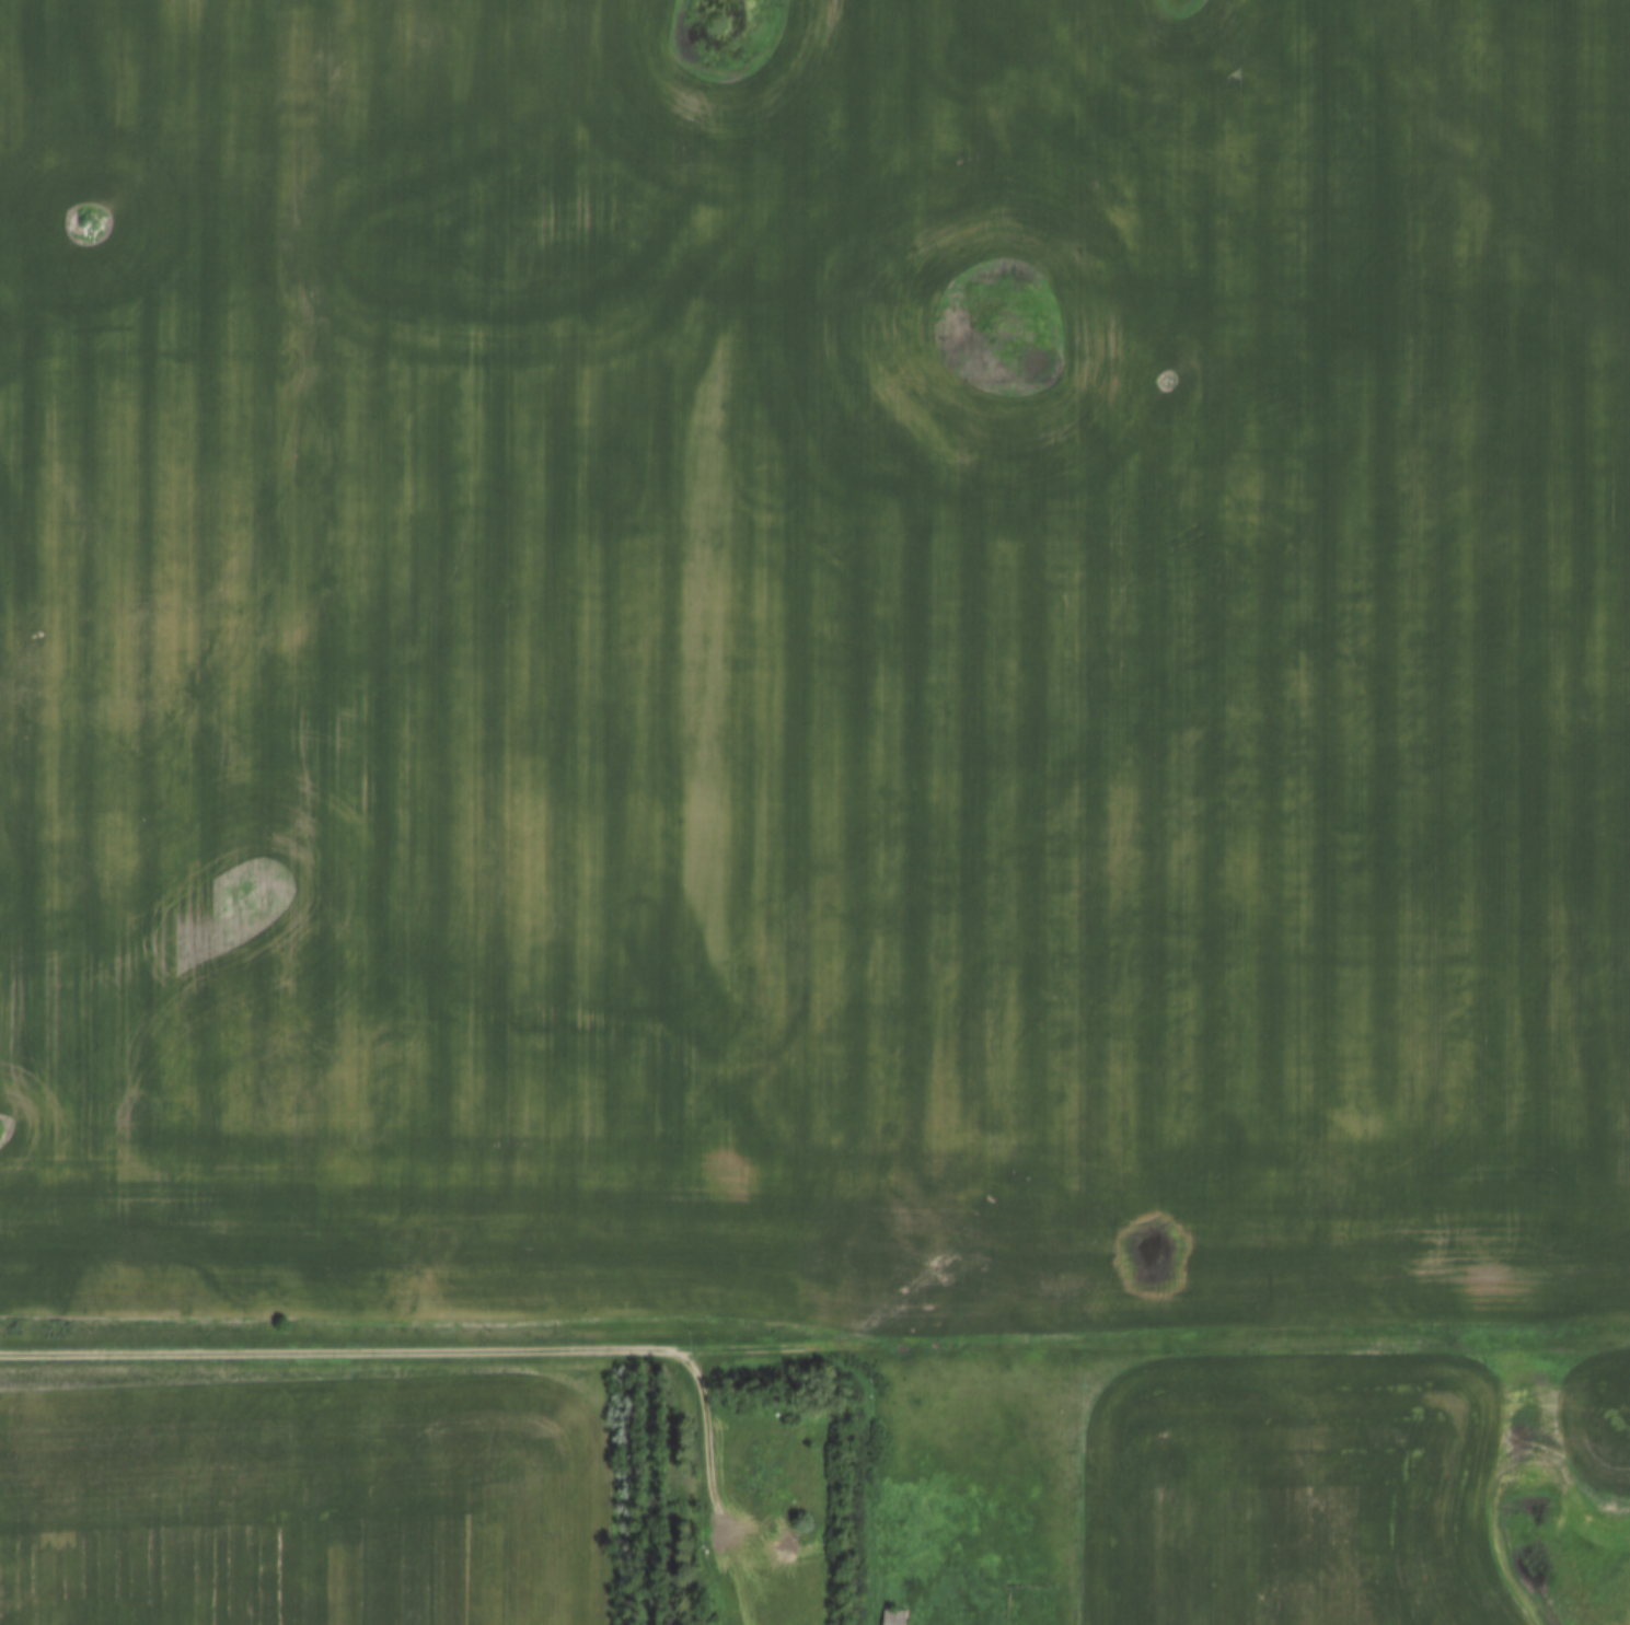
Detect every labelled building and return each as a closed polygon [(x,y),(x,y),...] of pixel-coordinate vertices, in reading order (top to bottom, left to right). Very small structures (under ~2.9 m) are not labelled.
[(882,1610),(882,1624),(905,1624),(905,1610),(882,1610)]
